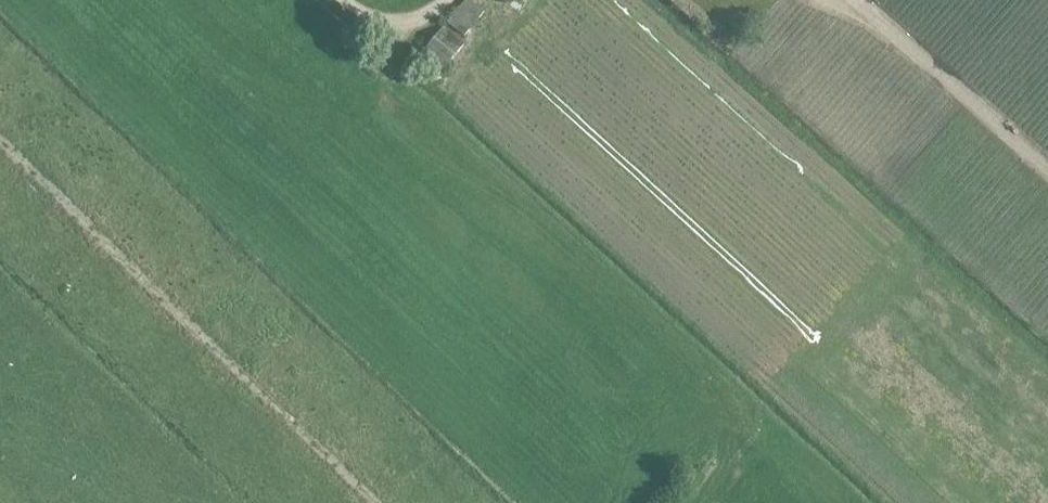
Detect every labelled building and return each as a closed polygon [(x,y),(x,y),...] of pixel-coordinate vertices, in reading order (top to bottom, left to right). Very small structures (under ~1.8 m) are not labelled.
[(485,11),(471,0),(466,0),(447,22),(464,37),(485,11)] [(442,71),(466,43),(445,26),(421,54),(442,71)]
